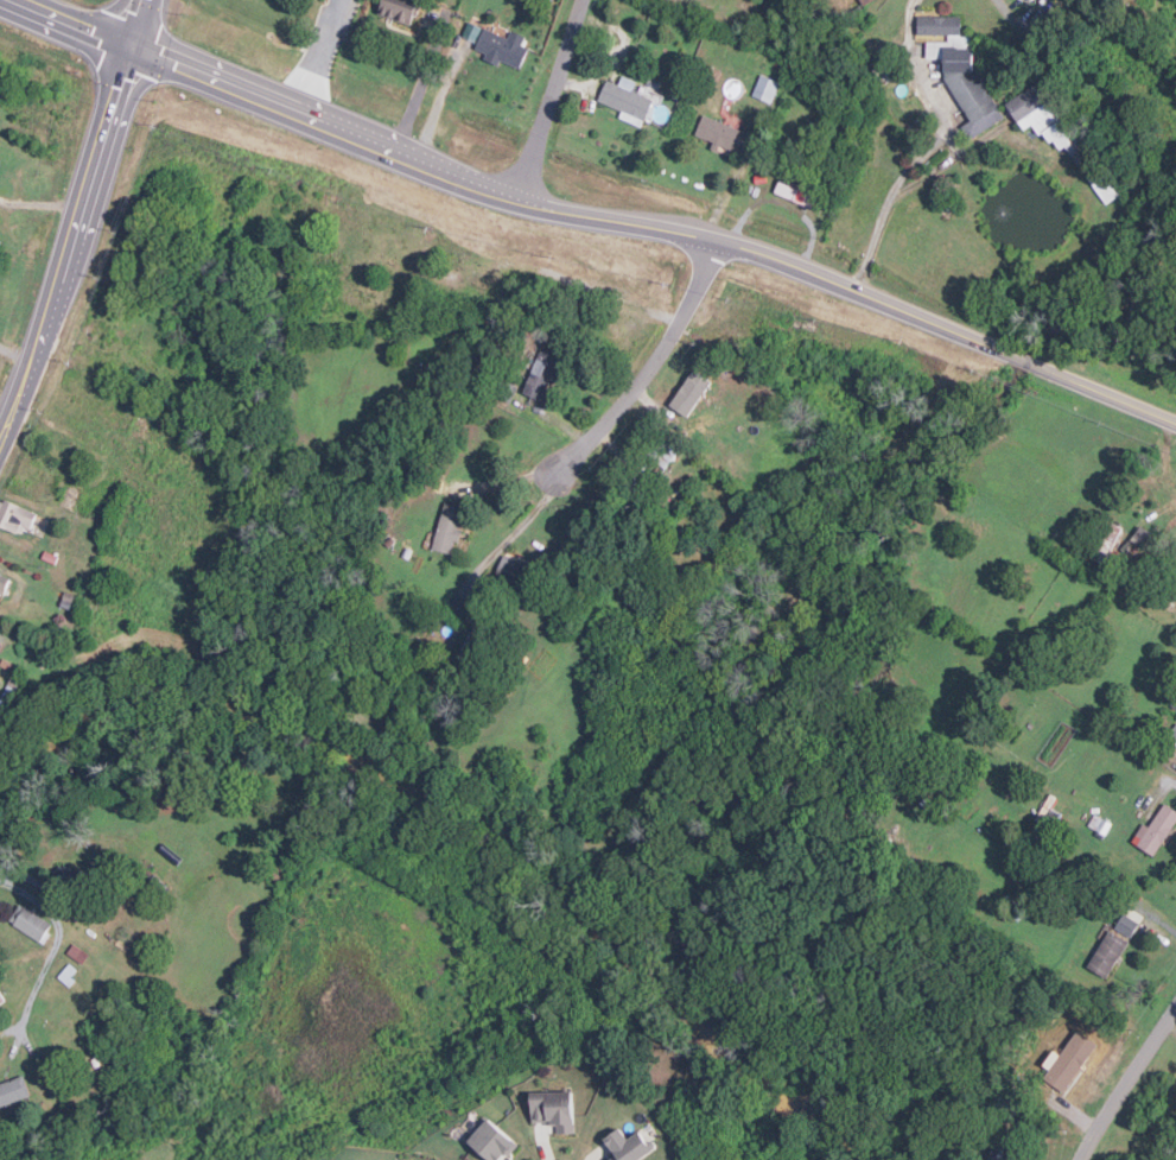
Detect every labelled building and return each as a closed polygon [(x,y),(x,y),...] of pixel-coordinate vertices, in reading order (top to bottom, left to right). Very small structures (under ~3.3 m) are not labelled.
[(377,14),(413,25),(421,0),(382,0),(377,14)] [(1004,118),(973,64),(973,37),(960,37),(960,17),(917,17),(917,34),(947,34),(947,42),(927,42),(927,58),(945,58),(945,75),(970,121),(962,125),(970,138),(1004,118)] [(481,27),(469,21),(463,36),(473,40),(481,27)] [(502,61),(521,68),(529,46),(483,27),(475,49),(487,52),(484,59),(501,65),(502,61)] [(597,101),(622,110),(619,118),(642,127),(653,100),(633,91),(637,81),(622,75),(618,84),(606,80),(597,101)] [(773,102),(778,80),(758,75),(752,97),(773,102)] [(740,156),(750,133),(703,114),(695,133),(712,139),(710,144),(740,156)] [(828,196),(781,177),(774,192),(821,211),(828,196)] [(543,401),(564,354),(542,344),(522,392),(543,401)] [(687,417),(712,381),(694,368),(669,405),(687,417)] [(678,454),(661,438),(647,454),(665,468),(678,454)] [(0,500),(0,526),(27,534),(34,511),(0,500)] [(433,550),(453,553),(464,506),(443,501),(433,550)] [(1131,539),(1148,552),(1158,540),(1141,526),(1131,539)] [(496,571),(520,582),(529,562),(506,551),(496,571)] [(2,598),(9,581),(0,576),(0,597),(2,598)] [(1175,746),(1175,725),(1167,741),(1175,746)] [(1164,804),(1175,813),(1175,820),(1171,826),(1175,830),(1165,844),(1164,843),(1155,857),(1126,837),(1139,819),(1149,825),(1164,804)] [(1113,824),(1107,835),(1106,835),(1102,841),(1094,836),(1096,831),(1095,830),(1093,833),(1089,831),(1091,828),(1089,826),(1095,813),(1113,824)] [(164,894),(150,882),(155,875),(170,888),(164,894)] [(13,926),(14,925),(9,921),(20,905),(25,908),(26,907),(31,911),(32,908),(36,911),(34,913),(52,925),(46,933),(51,936),(44,946),(13,926)] [(1130,938),(1143,917),(1127,908),(1114,929),(1130,938)] [(1087,969),(1108,979),(1128,940),(1107,930),(1087,969)] [(83,965),(68,953),(75,945),(90,957),(83,965)] [(70,965),(77,971),(71,978),(76,982),(70,989),(58,978),(70,965)] [(31,1099),(0,1110),(0,1086),(24,1078),(31,1099)] [(532,1092),(533,1124),(557,1123),(558,1134),(574,1133),(573,1091),(532,1092)] [(478,1110),(464,1127),(473,1135),(469,1141),(490,1159),(502,1159),(516,1143),(478,1110)] [(657,1146),(642,1127),(628,1139),(619,1127),(598,1142),(612,1159),(639,1159),(657,1146)] [(1017,1137),(996,1132),(990,1159),(1012,1159),(1017,1137)]
